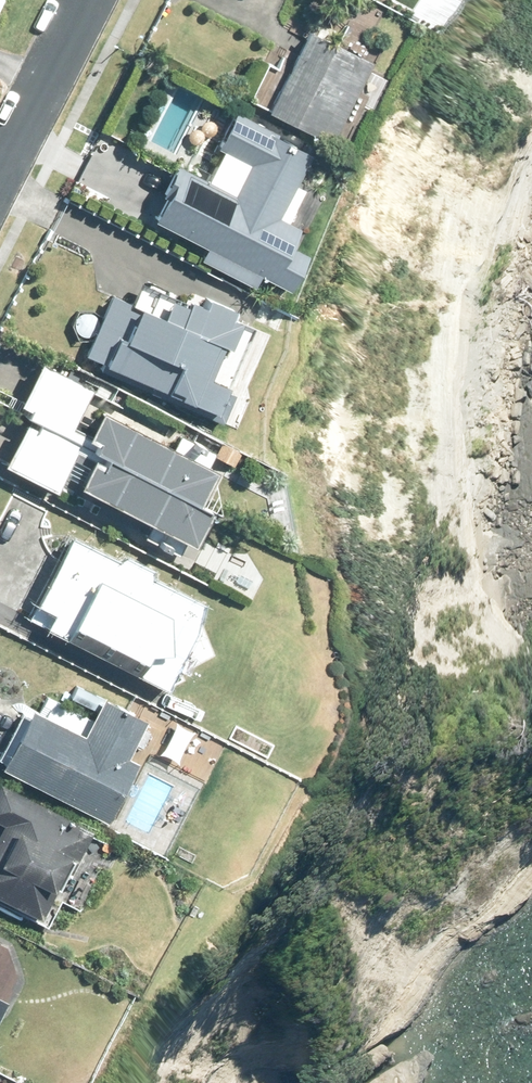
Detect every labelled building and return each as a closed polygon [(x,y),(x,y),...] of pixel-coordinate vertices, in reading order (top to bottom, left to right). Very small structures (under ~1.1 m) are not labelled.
[(306,22),(267,101),(330,133),(370,53),(306,22)] [(183,170),(155,224),(207,251),(201,262),(258,291),(265,279),(299,296),(318,259),(296,248),(305,232),(284,221),(318,157),(239,116),(221,151),(230,155),(214,186),(183,170)] [(255,319),(228,308),(232,299),(204,286),(201,295),(186,288),(183,295),(138,274),(129,296),(110,288),(80,348),(221,418),(233,387),(225,385),(255,319)] [(84,424),(70,419),(90,381),(37,352),(16,392),(27,398),(23,405),(24,406),(103,447),(195,494),(212,461),(207,458),(214,445),(180,426),(172,440),(97,398),(84,424)] [(195,494),(103,447),(24,406),(0,453),(0,455),(53,483),(74,443),(87,449),(75,474),(150,514),(142,530),(177,548),(187,533),(190,535),(208,501),(195,494)] [(212,452),(231,462),(238,449),(219,439),(212,452)] [(45,623),(58,630),(164,685),(194,622),(201,598),(66,528),(32,592),(37,595),(27,614),(45,623)] [(51,642),(58,630),(45,623),(38,636),(51,642)] [(105,816),(136,756),(125,750),(144,714),(100,691),(80,730),(28,700),(0,754),(0,760),(105,816)] [(37,913),(62,865),(66,867),(89,825),(0,779),(0,893),(37,913)]
